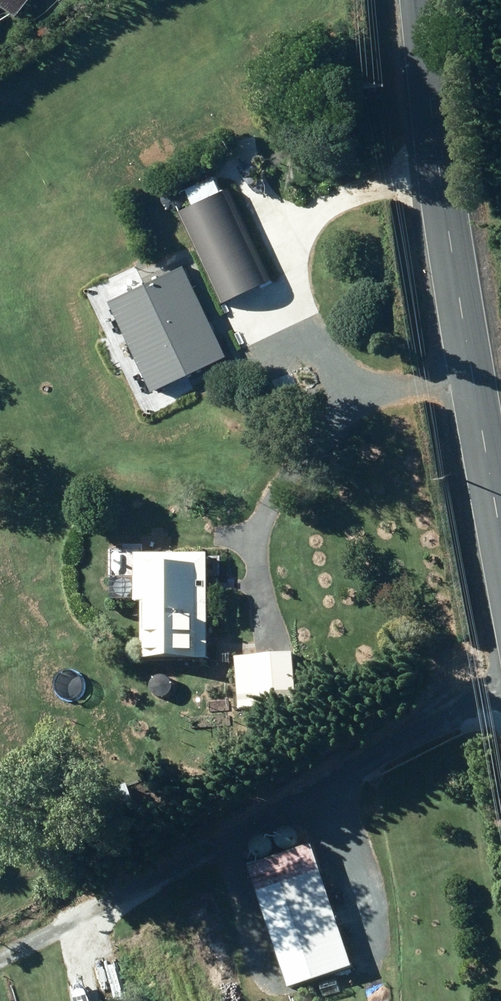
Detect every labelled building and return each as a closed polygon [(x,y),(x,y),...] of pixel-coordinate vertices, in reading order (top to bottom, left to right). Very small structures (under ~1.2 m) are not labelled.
[(18,16),(30,0),(0,0),(0,1),(18,16)] [(201,258),(188,264),(206,301),(218,295),(222,304),(272,281),(229,189),(221,193),(214,178),(187,190),(195,206),(180,213),(201,258)] [(393,254),(384,254),(385,266),(393,266),(393,254)] [(137,581),(115,582),(115,603),(138,603),(138,607),(145,606),(145,664),(210,664),(209,559),(137,559),(137,581)] [(296,658),(253,662),(257,714),(300,711),(296,658)] [(128,787),(108,794),(118,819),(137,812),(128,787)] [(284,889),(316,984),(354,971),(322,876),(284,889)] [(262,906),(253,909),(256,917),(265,914),(262,906)] [(337,982),(322,987),(326,999),(341,994),(337,982)]
